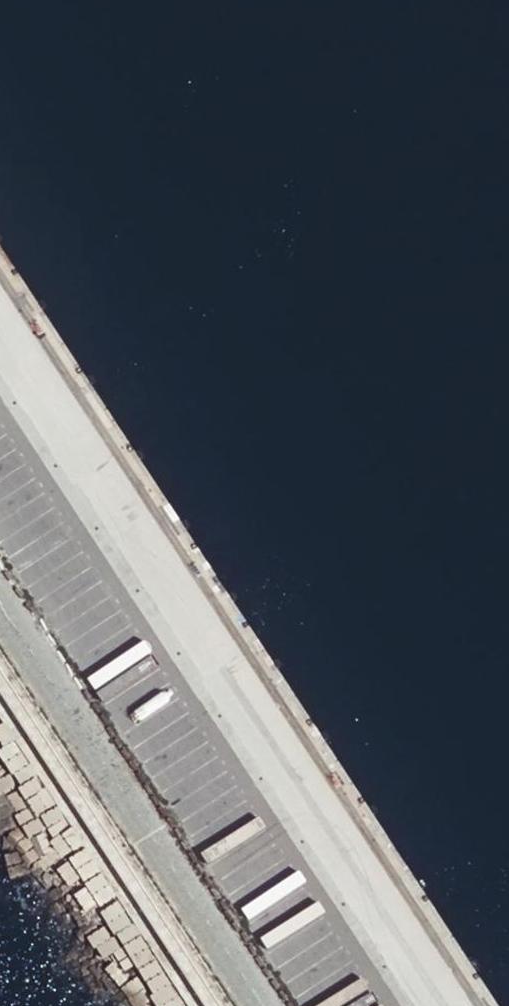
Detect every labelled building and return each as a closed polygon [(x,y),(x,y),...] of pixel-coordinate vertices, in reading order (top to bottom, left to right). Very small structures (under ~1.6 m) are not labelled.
[(200,1005),(218,1005),(0,671),(0,699),(200,1005)]
